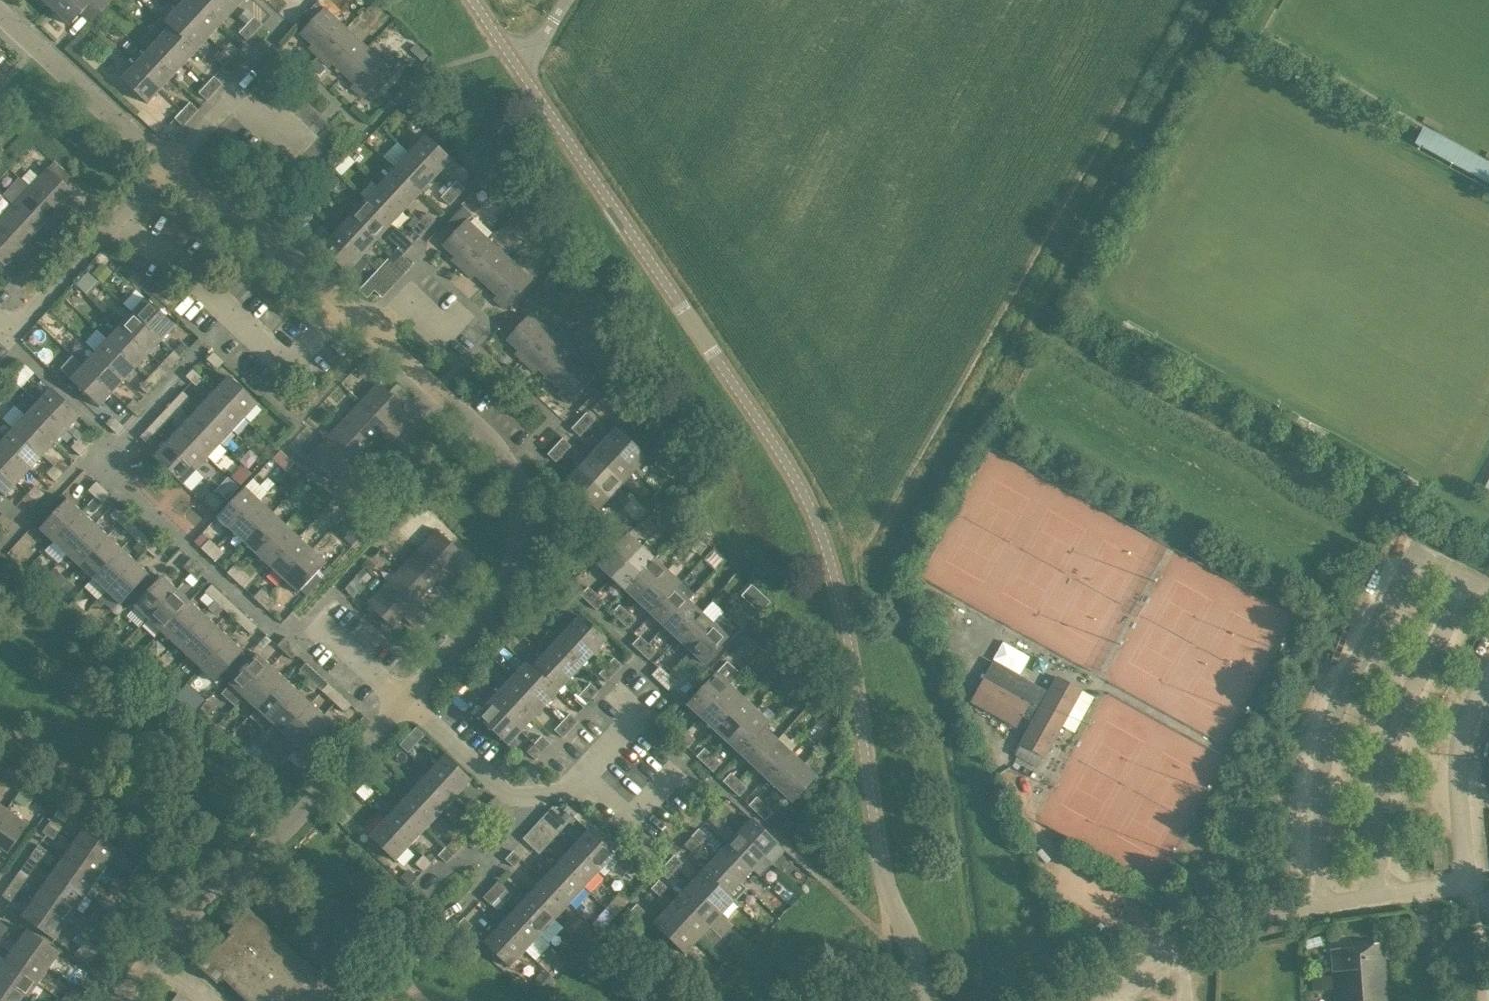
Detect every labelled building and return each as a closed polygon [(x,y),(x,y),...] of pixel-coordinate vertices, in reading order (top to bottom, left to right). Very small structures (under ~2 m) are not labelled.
[(50,7),(68,24),(79,13),(89,23),(110,0),(56,0),(50,7)] [(194,0),(182,0),(175,7),(207,37),(219,24),(194,0)] [(219,24),(231,11),(219,0),(194,0),(219,24)] [(231,11),(241,0),(219,0),(231,11)] [(308,47),(319,58),(346,29),(323,8),(320,11),(313,5),(304,14),(311,21),(300,33),(311,43),(308,47)] [(168,26),(195,51),(207,37),(175,7),(163,21),(168,26)] [(252,17),(245,25),(254,33),(261,26),(252,17)] [(247,41),(254,33),(245,25),(238,32),(247,41)] [(195,51),(168,26),(156,39),(183,64),(195,51)] [(344,73),(367,49),(346,29),(319,58),(329,66),(332,62),(344,73)] [(183,64),(156,39),(144,52),(171,77),(183,64)] [(229,42),(221,50),(230,59),(238,51),(229,42)] [(409,50),(414,55),(420,49),(415,44),(409,50)] [(388,68),(367,49),(344,73),(354,82),(351,86),(362,97),(388,68)] [(223,67),(230,59),(221,50),(214,58),(223,67)] [(171,77),(144,52),(132,65),(159,90),(171,77)] [(326,69),(318,62),(313,67),(321,74),(326,69)] [(147,103),(159,90),(132,65),(120,79),(147,103)] [(212,77),(205,85),(213,93),(221,84),(212,77)] [(206,101),(213,93),(205,85),(197,93),(206,101)] [(189,102),(181,110),(190,118),(197,110),(189,102)] [(182,126),(190,118),(181,110),(174,118),(182,126)] [(1413,144),(1488,185),(1488,165),(1422,129),(1419,133),(1413,144)] [(424,136),(409,153),(435,177),(450,161),(424,136)] [(394,168),(420,193),(435,177),(409,153),(394,168)] [(47,167),(29,187),(66,221),(74,213),(63,203),(73,192),(47,167)] [(380,184),(406,208),(420,193),(394,168),(380,184)] [(338,180),(333,176),(324,186),(327,191),(331,191),(334,190),(337,186),(338,183),(338,180)] [(457,181),(450,189),(458,197),(465,189),(457,181)] [(365,200),(391,224),(406,208),(380,184),(365,200)] [(66,221),(29,187),(12,205),(39,229),(48,219),(59,229),(66,221)] [(451,205),(458,197),(450,189),(442,197),(451,205)] [(350,216),(376,240),(391,224),(365,200),(350,216)] [(12,205),(0,218),(0,228),(32,257),(40,249),(29,240),(39,229),(12,205)] [(462,269),(489,241),(468,221),(473,216),(463,207),(447,223),(456,232),(443,245),(455,256),(452,260),(462,269)] [(427,213),(420,221),(428,229),(435,221),(427,213)] [(507,222),(513,227),(520,219),(515,214),(507,222)] [(335,232),(361,256),(376,240),(350,216),(335,232)] [(421,237),(428,229),(420,221),(412,229),(421,237)] [(32,257),(0,228),(0,264),(4,267),(14,256),(25,265),(32,257)] [(388,238),(398,249),(388,259),(404,275),(412,266),(402,256),(412,245),(396,230),(388,238)] [(346,273),(361,256),(335,232),(320,248),(346,273)] [(486,286),(510,260),(489,241),(462,269),(472,278),(475,275),(486,286)] [(556,260),(560,264),(565,258),(561,254),(556,260)] [(388,259),(367,282),(375,290),(384,297),(404,275),(388,259)] [(531,280),(510,260),(486,286),(497,296),(494,299),(504,309),(531,280)] [(94,273),(104,283),(113,273),(103,264),(94,273)] [(375,290),(367,282),(359,290),(368,298),(375,290)] [(152,294),(170,310),(179,300),(162,284),(159,287),(152,294)] [(144,298),(131,312),(161,340),(174,326),(144,298)] [(118,325),(149,353),(161,340),(131,312),(118,325)] [(514,354),(525,364),(552,335),(530,315),(506,340),(518,350),(514,354)] [(106,338),(137,366),(149,353),(118,325),(106,338)] [(550,380),(573,355),(552,335),(525,364),(535,373),(538,369),(550,380)] [(93,351),(124,380),(137,366),(106,338),(93,351)] [(182,341),(173,351),(180,358),(189,348),(182,341)] [(604,353),(617,365),(627,354),(614,343),(604,353)] [(81,365),(112,393),(124,380),(93,351),(81,365)] [(171,367),(180,358),(173,351),(163,361),(171,367)] [(224,362),(213,352),(206,359),(217,369),(224,362)] [(594,375),(573,355),(550,380),(560,390),(557,393),(568,404),(594,375)] [(368,380),(376,371),(364,360),(356,369),(368,380)] [(20,387),(33,373),(25,365),(24,365),(17,373),(12,379),(11,379),(20,387)] [(98,408),(112,393),(81,365),(68,379),(98,408)] [(157,367),(148,377),(155,384),(164,374),(157,367)] [(194,371),(192,369),(185,377),(195,387),(202,379),(194,371)] [(226,376),(213,389),(244,418),(257,404),(226,376)] [(146,393),(155,384),(148,377),(139,387),(146,393)] [(376,382),(359,400),(397,435),(403,428),(392,417),(402,406),(376,382)] [(49,388),(37,401),(67,429),(79,416),(49,388)] [(201,402),(232,431),(244,418),(213,389),(201,402)] [(181,391),(173,401),(180,407),(189,398),(181,391)] [(143,409),(133,399),(126,406),(137,416),(143,409)] [(397,435),(359,400),(342,418),(369,443),(377,434),(388,444),(397,435)] [(24,415),(55,443),(67,429),(37,401),(24,415)] [(171,417),(180,407),(173,401),(164,410),(171,417)] [(189,415),(219,444),(232,431),(201,402),(189,415)] [(116,421),(106,411),(99,418),(109,428),(116,421)] [(590,411),(582,419),(591,427),(598,419),(590,411)] [(12,428),(43,456),(55,443),(24,415),(12,428)] [(176,429),(207,458),(219,444),(189,415),(176,429)] [(157,417),(148,427),(155,434),(165,424),(157,417)] [(369,443),(342,418),(325,436),(363,471),(369,464),(358,454),(369,443)] [(583,435),(591,427),(582,419),(575,427),(583,435)] [(146,443),(155,434),(148,427),(139,437),(146,443)] [(30,469),(43,456),(12,428),(0,441),(30,469)] [(614,428),(602,442),(634,472),(646,459),(614,428)] [(164,442),(195,471),(207,458),(176,429),(164,442)] [(84,432),(77,440),(86,448),(93,441),(84,432)] [(354,480),(363,471),(325,436),(307,456),(333,481),(343,470),(354,480)] [(563,439),(555,447),(564,455),(571,447),(563,439)] [(79,455),(86,448),(77,440),(70,447),(79,455)] [(18,482),(30,469),(0,441),(0,466),(18,482)] [(181,485),(195,471),(164,442),(151,456),(181,485)] [(589,455),(622,485),(634,472),(602,442),(589,455)] [(556,463),(564,455),(555,447),(548,455),(556,463)] [(287,472),(295,464),(282,452),(274,460),(287,472)] [(577,468),(610,498),(622,485),(589,455),(577,468)] [(59,459),(52,466),(61,475),(68,467),(59,459)] [(18,482),(0,466),(0,494),(4,498),(18,482)] [(55,482),(61,475),(52,466),(46,473),(55,482)] [(597,511),(610,498),(577,468),(564,481),(597,511)] [(87,490),(95,497),(103,488),(96,482),(87,490)] [(35,485),(28,493),(37,501),(44,494),(35,485)] [(215,517),(230,531),(258,501),(243,487),(215,517)] [(110,495),(103,488),(95,497),(102,504),(110,495)] [(31,508),(37,501),(28,493),(21,500),(31,508)] [(102,504),(95,497),(88,505),(95,512),(102,504)] [(38,529),(52,542),(80,512),(66,499),(38,529)] [(258,501),(230,531),(244,543),(272,513),(258,501)] [(109,515),(119,524),(125,517),(115,508),(109,515)] [(80,512),(52,542),(65,555),(93,525),(80,512)] [(272,513),(244,543),(257,556),(285,526),(272,513)] [(135,526),(125,517),(119,524),(128,533),(135,526)] [(366,530),(356,520),(343,534),(353,544),(366,530)] [(93,525),(65,555),(79,567),(107,537),(93,525)] [(285,526),(257,556),(270,568),(298,538),(285,526)] [(434,529),(417,548),(454,583),(462,575),(450,565),(461,554),(434,529)] [(135,540),(145,549),(151,542),(142,533),(135,540)] [(596,566),(612,580),(642,548),(626,534),(620,541),(607,555),(596,566)] [(107,537),(79,567),(92,579),(120,549),(107,537)] [(298,538),(270,568),(283,580),(311,550),(298,538)] [(200,548),(207,555),(216,546),(209,539),(200,548)] [(161,551),(151,542),(145,549),(154,558),(161,551)] [(223,553),(216,546),(207,555),(214,562),(223,553)] [(454,583),(417,548),(400,566),(426,591),(435,581),(446,592),(454,583)] [(625,592),(655,560),(642,548),(612,580),(625,592)] [(120,549),(92,579),(105,591),(133,562),(120,549)] [(324,562),(311,550),(283,580),(296,592),(324,562)] [(183,567),(190,573),(198,565),(191,558),(183,567)] [(655,560),(625,592),(633,600),(637,604),(668,571),(655,560)] [(147,575),(133,562),(105,591),(119,605),(147,575)] [(226,573),(234,580),(243,571),(235,564),(226,573)] [(205,571),(198,565),(190,573),(197,580),(205,571)] [(426,591),(400,566),(383,584),(420,619),(427,611),(417,601),(426,591)] [(356,595),(372,578),(363,569),(347,586),(356,595)] [(250,578),(243,571),(234,580),(241,587),(250,578)] [(668,571),(637,604),(651,616),(676,589),(675,589),(680,583),(668,571)] [(62,584),(51,573),(43,581),(54,593),(62,584)] [(132,607),(146,620),(175,589),(161,576),(139,600),(132,607)] [(203,593),(212,603),(221,594),(211,584),(203,593)] [(412,628),(420,619),(383,584),(365,604),(391,629),(402,618),(412,628)] [(742,595),(760,612),(770,602),(751,585),(742,595)] [(253,598),(260,605),(269,595),(261,588),(253,598)] [(581,596),(589,604),(596,596),(588,588),(586,591),(581,596)] [(175,589),(146,620),(160,632),(188,601),(175,589)] [(664,629),(689,602),(676,589),(651,616),(664,629)] [(230,603),(221,594),(212,603),(222,612),(230,603)] [(276,602),(269,595),(260,605),(267,612),(276,602)] [(605,603),(596,596),(589,604),(597,611),(605,603)] [(188,601),(160,632),(173,645),(202,613),(188,601)] [(677,641),(702,614),(689,602),(664,629),(677,641)] [(620,622),(628,614),(624,610),(619,605),(612,614),(620,622)] [(230,617),(240,626),(247,618),(237,609),(230,617)] [(202,613),(173,645),(186,657),(215,626),(202,613)] [(628,629),(636,621),(628,614),(620,622),(628,629)] [(689,652),(722,616),(722,615),(713,624),(702,614),(677,641),(689,652)] [(579,616),(566,629),(593,654),(606,641),(579,616)] [(723,617),(722,616),(689,652),(702,664),(727,637),(727,636),(735,627),(723,617)] [(257,627),(247,618),(240,626),(249,635),(257,627)] [(215,626),(186,657),(199,669),(228,638),(215,626)] [(554,642),(582,667),(593,654),(566,629),(554,642)] [(258,646),(263,650),(271,641),(266,637),(258,646)] [(277,645),(284,652),(292,643),(285,637),(277,645)] [(633,646),(641,653),(649,645),(641,637),(633,646)] [(242,651),(228,638),(199,669),(213,682),(242,651)] [(542,654),(570,680),(582,667),(554,642),(542,654)] [(299,650),(292,643),(284,652),(291,659),(296,654),(299,650)] [(658,653),(649,645),(641,653),(650,661),(658,653)] [(242,697),(270,666),(256,653),(228,684),(229,685),(221,694),(233,706),(242,697)] [(530,668),(557,693),(570,680),(542,654),(530,667),(530,668)] [(614,659),(607,667),(615,675),(623,667),(614,659)] [(146,673),(150,669),(142,662),(138,666),(146,673)] [(296,671),(306,680),(315,671),(305,662),(296,671)] [(512,676),(544,707),(557,693),(530,668),(530,667),(525,662),(512,676)] [(700,718),(730,686),(729,685),(739,674),(726,662),(686,705),(700,718)] [(991,664),(984,678),(1029,702),(1028,705),(1038,710),(1046,695),(991,664)] [(270,666),(242,697),(255,709),(283,679),(270,666)] [(607,683),(615,675),(607,667),(599,675),(607,683)] [(653,676),(661,684),(669,675),(661,668),(653,676)] [(325,681),(315,671),(306,680),(316,690),(325,681)] [(677,683),(669,675),(661,684),(669,691),(677,683)] [(500,689),(532,719),(544,707),(512,676),(500,689)] [(1081,691),(1056,677),(1046,695),(1038,710),(1028,705),(1029,702),(984,678),(970,702),(1015,727),(1021,716),(1031,722),(1019,745),(1020,745),(1014,755),(1037,768),(1043,758),(1044,758),(1081,691)] [(283,679),(255,709),(268,722),(297,691),(283,679)] [(590,684),(583,692),(591,700),(599,692),(590,684)] [(714,730),(744,698),(730,686),(700,718),(714,730)] [(324,695),(334,704),(341,696),(331,687),(324,695)] [(488,702),(520,732),(532,719),(500,689),(488,702)] [(297,691),(268,722),(281,734),(310,704),(297,691)] [(583,708),(591,700),(583,692),(575,700),(583,708)] [(351,705),(341,696),(334,704),(344,713),(351,705)] [(727,742),(756,710),(744,698),(714,730),(727,742)] [(208,716),(215,709),(208,702),(200,709),(208,716)] [(508,746),(520,732),(488,702),(475,715),(508,746)] [(310,704),(281,734),(294,746),(323,716),(310,704)] [(756,710),(727,742),(740,754),(764,728),(769,722),(756,710)] [(570,715),(562,723),(570,731),(578,722),(570,715)] [(337,729),(323,716),(294,746),(309,760),(337,729)] [(562,739),(570,731),(562,723),(554,731),(562,739)] [(671,734),(679,742),(688,733),(680,725),(671,734)] [(753,767),(778,741),(764,728),(740,754),(753,767)] [(696,741),(688,733),(679,742),(687,749),(696,741)] [(541,736),(534,745),(542,752),(550,744),(541,736)] [(252,741),(243,750),(254,760),(263,750),(252,741)] [(766,779),(790,753),(778,741),(753,767),(766,779)] [(534,761),(542,752),(534,745),(526,753),(534,761)] [(697,758),(704,765),(712,756),(705,749),(697,758)] [(779,791),(803,765),(790,753),(766,779),(779,791)] [(443,756),(427,773),(454,798),(470,780),(443,756)] [(720,764),(712,756),(704,765),(712,772),(720,764)] [(817,777),(803,765),(779,791),(792,803),(817,777)] [(412,789),(439,814),(454,798),(427,773),(412,789)] [(722,782),(730,789),(739,781),(731,773),(722,782)] [(747,788),(739,781),(730,789),(738,797),(747,788)] [(398,804),(425,829),(439,814),(412,789),(398,804)] [(33,800),(20,790),(13,801),(26,810),(33,800)] [(748,806),(756,813),(764,805),(756,797),(748,806)] [(475,802),(467,810),(475,817),(483,809),(475,802)] [(723,803),(715,811),(724,819),(731,811),(723,803)] [(383,820),(410,845),(425,829),(398,804),(383,820)] [(577,814),(568,805),(561,813),(570,822),(577,814)] [(772,812),(764,805),(756,813),(764,821),(772,812)] [(57,832),(58,833),(70,815),(60,807),(54,816),(47,825),(57,832)] [(6,809),(0,818),(0,850),(7,855),(28,825),(6,809)] [(468,825),(475,817),(467,810),(460,818),(468,825)] [(716,827),(724,819),(715,811),(708,819),(716,827)] [(784,850),(750,819),(737,833),(763,858),(770,864),(784,850)] [(394,862),(410,845),(383,820),(368,837),(394,862)] [(51,841),(57,832),(47,825),(41,833),(51,841)] [(84,827),(73,843),(108,867),(118,852),(84,827)] [(699,829),(691,837),(700,845),(707,837),(699,829)] [(531,847),(538,838),(530,831),(523,839),(531,847)] [(588,831),(571,848),(598,873),(614,855),(588,831)] [(725,846),(751,871),(763,858),(737,833),(725,846)] [(692,854),(700,845),(691,837),(684,846),(692,854)] [(538,838),(531,847),(539,854),(547,846),(538,838)] [(452,840),(445,848),(453,856),(461,848),(452,840)] [(63,857),(97,882),(108,867),(73,843),(63,857)] [(37,846),(30,856),(39,863),(46,853),(37,846)] [(714,859),(740,883),(751,871),(725,846),(714,859)] [(445,864),(453,856),(445,848),(437,856),(445,864)] [(557,864),(583,888),(598,873),(571,848),(557,864)] [(520,860),(512,852),(505,860),(513,868),(520,860)] [(31,874),(39,863),(30,856),(22,868),(31,874)] [(430,864),(422,856),(414,865),(422,872),(430,864)] [(674,856),(666,864),(675,872),(682,864),(674,856)] [(52,872),(87,896),(97,882),(63,857),(52,872)] [(740,883),(714,859),(701,872),(728,896),(734,901),(745,889),(740,883)] [(542,880),(568,904),(583,888),(557,864),(542,880)] [(668,880),(675,872),(666,864),(659,872),(668,880)] [(401,877),(400,878),(408,886),(410,884),(416,878),(407,870),(401,877)] [(42,887),(76,911),(87,896),(52,872),(42,887)] [(728,896),(701,872),(689,885),(721,915),(734,901),(728,896)] [(14,879),(9,886),(18,893),(23,885),(14,879)] [(527,896),(554,920),(568,904),(542,880),(527,896)] [(668,889),(659,881),(651,889),(660,897),(668,889)] [(497,883),(490,890),(498,898),(505,890),(497,883)] [(677,898),(709,928),(721,915),(689,885),(677,898)] [(10,904),(18,893),(9,886),(1,898),(10,904)] [(31,902),(66,926),(76,911),(42,887),(31,902)] [(490,906),(498,898),(490,890),(482,898),(490,906)] [(513,912),(539,936),(554,920),(527,896),(513,912)] [(665,911),(697,941),(709,928),(677,898),(665,911)] [(55,942),(66,926),(31,902),(20,918),(55,942)] [(645,913),(636,905),(629,913),(637,921),(645,913)] [(1060,917),(1055,905),(1050,907),(1055,919),(1060,917)] [(248,910),(227,933),(230,936),(225,941),(221,946),(218,943),(196,966),(216,984),(221,979),(245,1000),(332,1000),(339,994),(269,929),(248,910)] [(685,954),(697,941),(665,911),(653,924),(685,954)] [(498,927),(524,952),(539,936),(513,912),(498,927)] [(471,927),(463,919),(454,928),(463,936),(471,927)] [(2,937),(8,929),(0,923),(0,935),(2,937)] [(509,968),(524,952),(498,927),(483,943),(509,968)] [(25,930),(14,945),(49,970),(60,954),(25,930)] [(1382,943),(1330,951),(1335,1000),(1386,1000),(1382,943)] [(3,960),(38,985),(49,970),(14,945),(3,960)] [(80,948),(75,956),(86,964),(92,956),(80,948)] [(570,948),(562,957),(570,965),(578,956),(570,948)] [(28,999),(38,985),(3,960),(0,965),(0,979),(28,999)] [(543,994),(554,981),(545,972),(533,985),(543,994)] [(28,999),(0,979),(0,1000),(27,1000),(28,999)] [(174,991),(167,1000),(188,1000),(174,991)]
